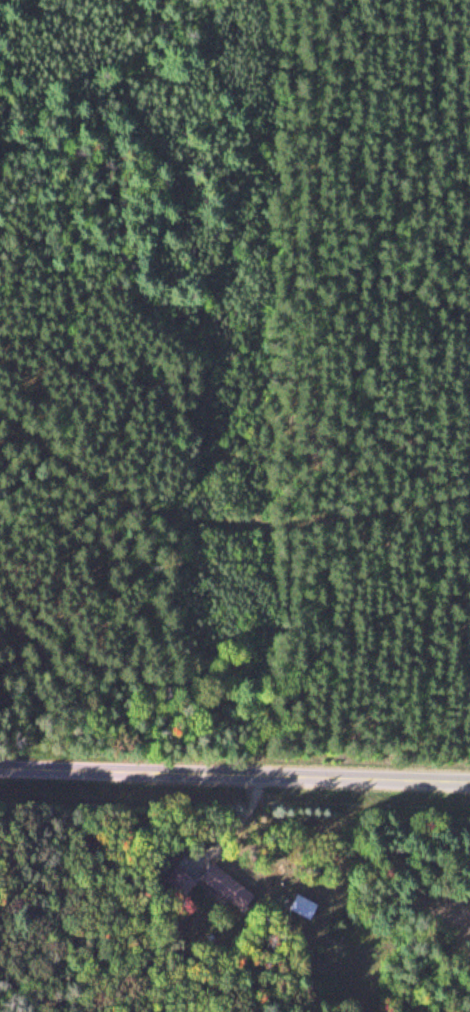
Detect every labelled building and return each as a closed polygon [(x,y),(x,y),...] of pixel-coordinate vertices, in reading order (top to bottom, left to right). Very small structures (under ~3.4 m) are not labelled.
[(253,893),(207,864),(196,881),(243,910),(253,893)] [(162,883),(184,898),(195,882),(173,867),(162,883)] [(311,921),(318,904),(294,894),(288,911),(311,921)]
